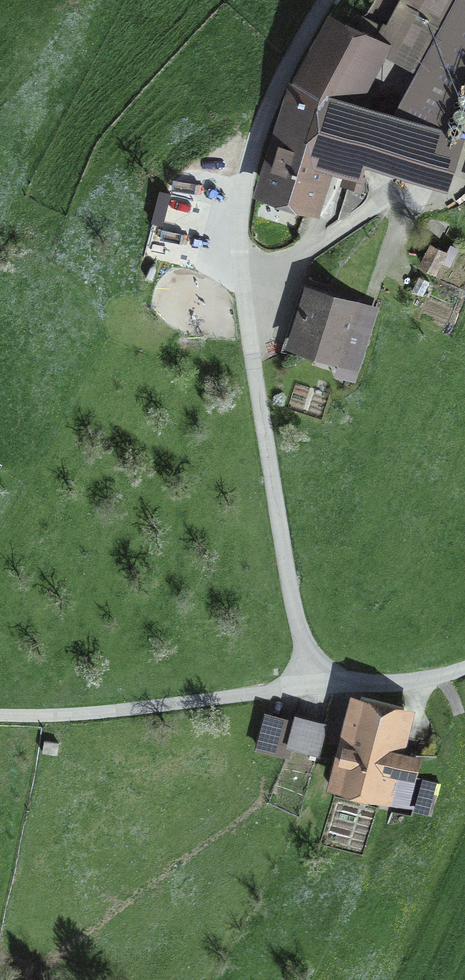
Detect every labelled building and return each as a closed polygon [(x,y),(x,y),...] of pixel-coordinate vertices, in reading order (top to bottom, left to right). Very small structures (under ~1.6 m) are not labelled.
[(401,48),(461,80),(464,73),(464,0),(421,0),(420,2),(425,5),(401,48)] [(371,117),(342,108),(375,42),(332,19),(299,82),(266,189),(310,203),(324,158),(356,168),(362,147),(446,173),(457,136),(456,136),(455,136),(453,136),(452,136),(451,135),(450,134),(449,133),(448,132),(448,131),(447,130),(447,129),(447,127),(448,126),(448,125),(448,124),(449,124),(450,123),(425,115),(421,129),(372,114),(371,117)] [(148,258),(199,269),(213,203),(162,192),(148,258)] [(432,247),(423,265),(435,271),(444,254),(432,247)] [(358,365),(375,312),(309,291),(292,344),(358,365)] [(401,772),(395,794),(416,800),(421,779),(408,775),(414,754),(393,749),(404,707),(361,696),(339,781),(382,792),(388,768),(401,772)] [(317,752),(325,723),(295,715),(292,726),(265,719),(257,747),(286,755),(289,745),(317,752)] [(58,743),(44,740),(42,752),(56,754),(58,743)]
